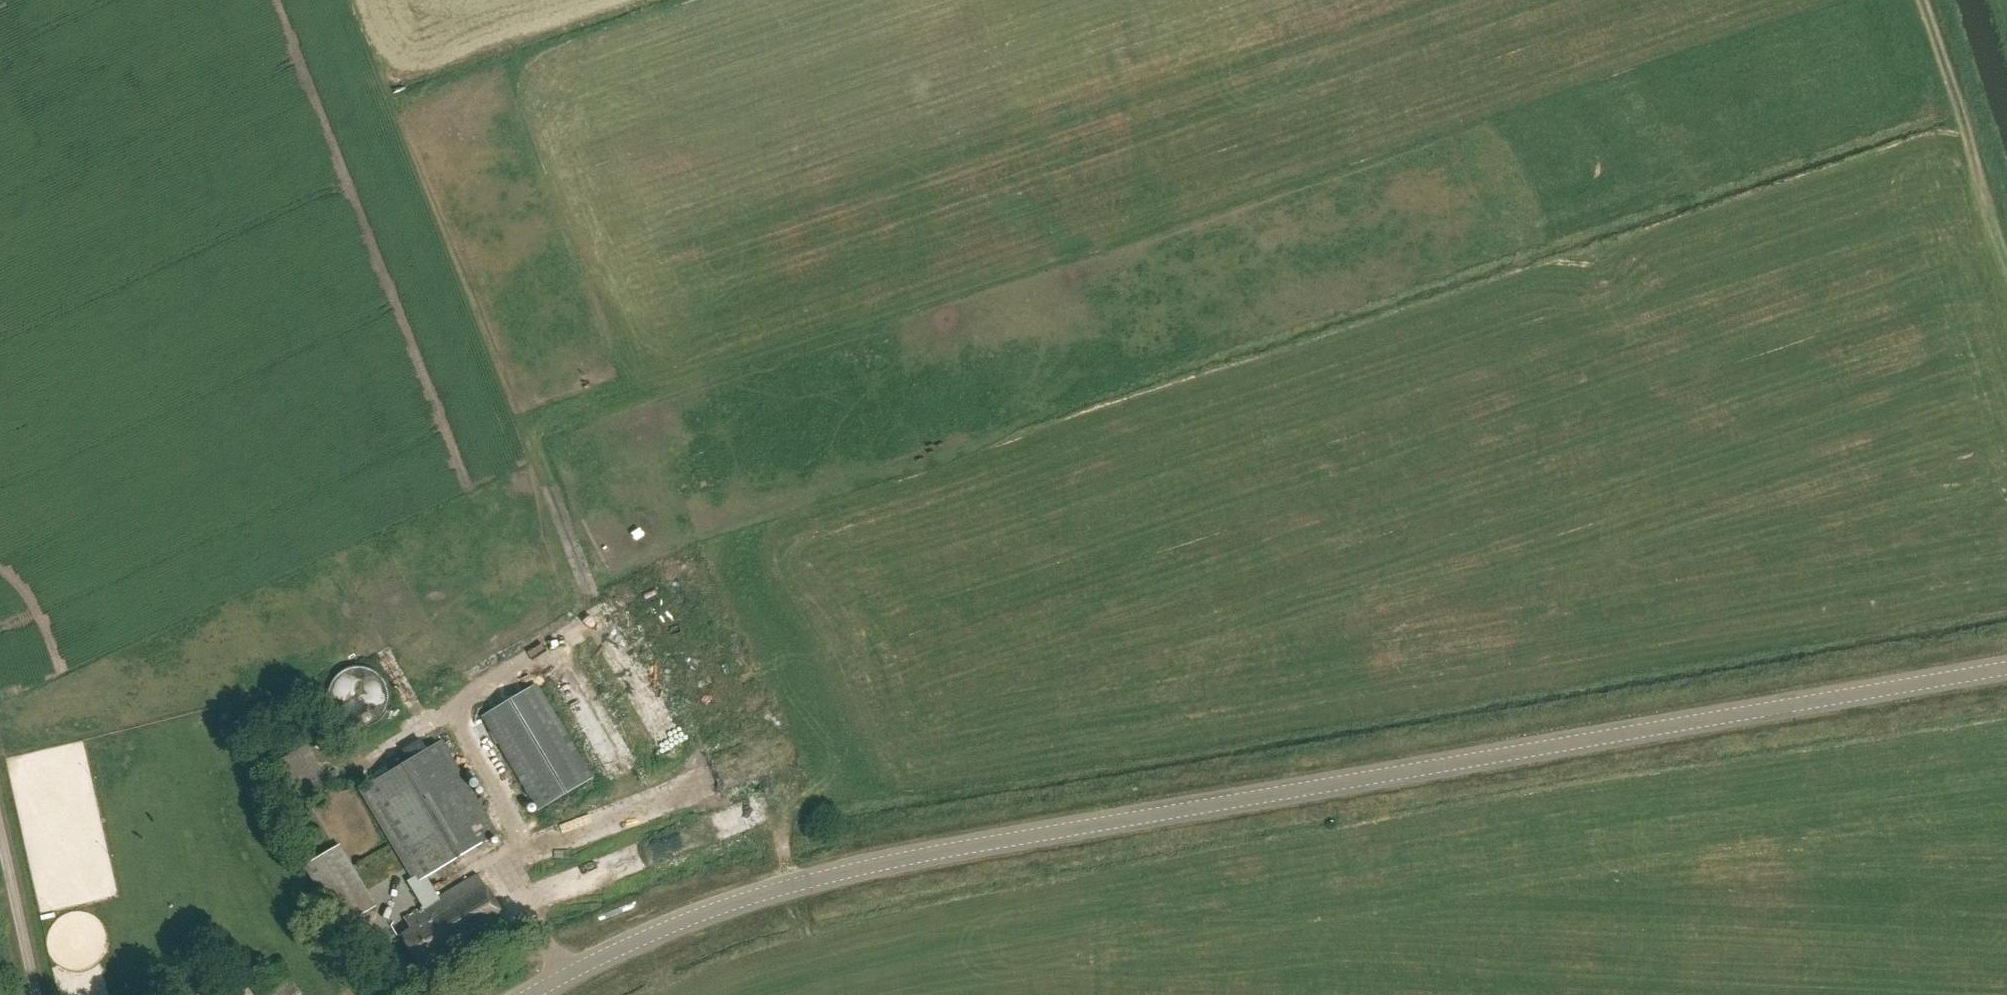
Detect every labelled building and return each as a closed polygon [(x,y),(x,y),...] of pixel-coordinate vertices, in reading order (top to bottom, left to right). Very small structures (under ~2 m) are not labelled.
[(592,780),(536,686),(481,719),(537,812),(592,780)] [(644,721),(664,762),(689,749),(669,709),(644,721)] [(498,834),(441,740),(362,788),(415,876),(407,881),(423,907),(411,914),(418,926),(403,935),(420,964),(439,953),(452,957),(507,924),(477,874),(438,898),(426,877),(498,834)] [(376,907),(340,846),(303,868),(340,929),(376,907)] [(279,966),(251,988),(257,994),(302,994),(279,966)] [(228,985),(215,994),(236,994),(228,985)]
